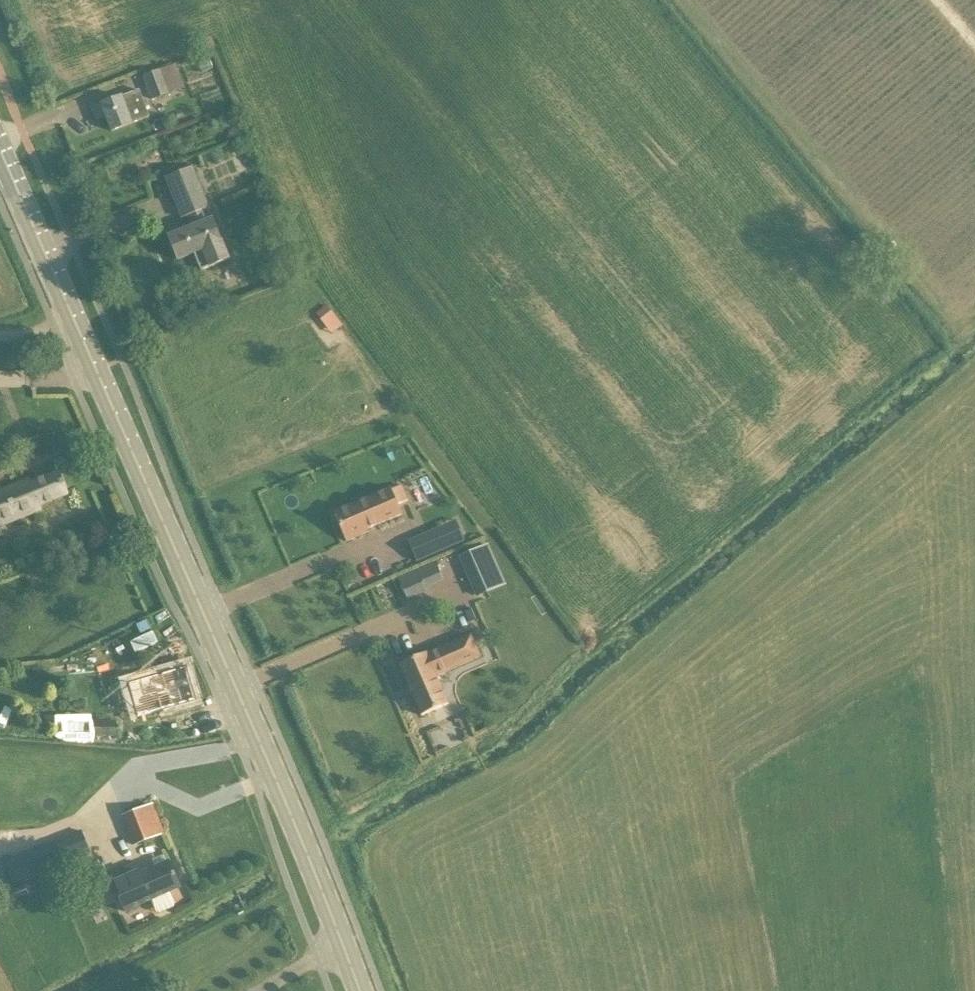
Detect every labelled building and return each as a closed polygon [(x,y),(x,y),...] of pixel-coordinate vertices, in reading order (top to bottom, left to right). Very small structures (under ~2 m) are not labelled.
[(116,137),(119,147),(135,141),(132,131),(167,118),(157,90),(153,92),(146,75),(127,82),(133,99),(124,103),(122,97),(106,103),(109,109),(104,111),(109,124),(100,128),(105,141),(114,137),(114,138),(116,137)] [(187,216),(192,228),(168,237),(177,261),(194,254),(201,271),(229,260),(191,168),(167,178),(183,217),(187,216)] [(331,303),(319,312),(334,333),(347,324),(331,303)] [(39,505),(67,493),(59,473),(31,485),(29,480),(0,492),(0,524),(1,526),(41,510),(39,505)] [(391,488),(334,513),(346,541),(369,531),(368,528),(402,514),(398,504),(408,500),(402,485),(392,489),(391,488)] [(440,528),(409,541),(418,561),(449,547),(440,528)] [(486,545),(461,556),(478,595),(503,584),(486,545)] [(417,571),(400,579),(408,599),(426,591),(424,587),(417,571)] [(481,657),(471,634),(427,653),(426,652),(399,664),(421,715),(449,704),(436,676),(481,657)] [(123,718),(138,714),(194,698),(186,670),(115,690),(123,718)] [(117,747),(117,737),(117,721),(89,721),(89,727),(81,727),(81,744),(89,744),(89,745),(117,747)] [(152,803),(122,815),(134,845),(164,833),(152,803)] [(173,902),(168,892),(180,887),(169,862),(142,874),(137,865),(110,877),(125,912),(150,901),(154,911),(158,912),(172,906),(173,902)]
